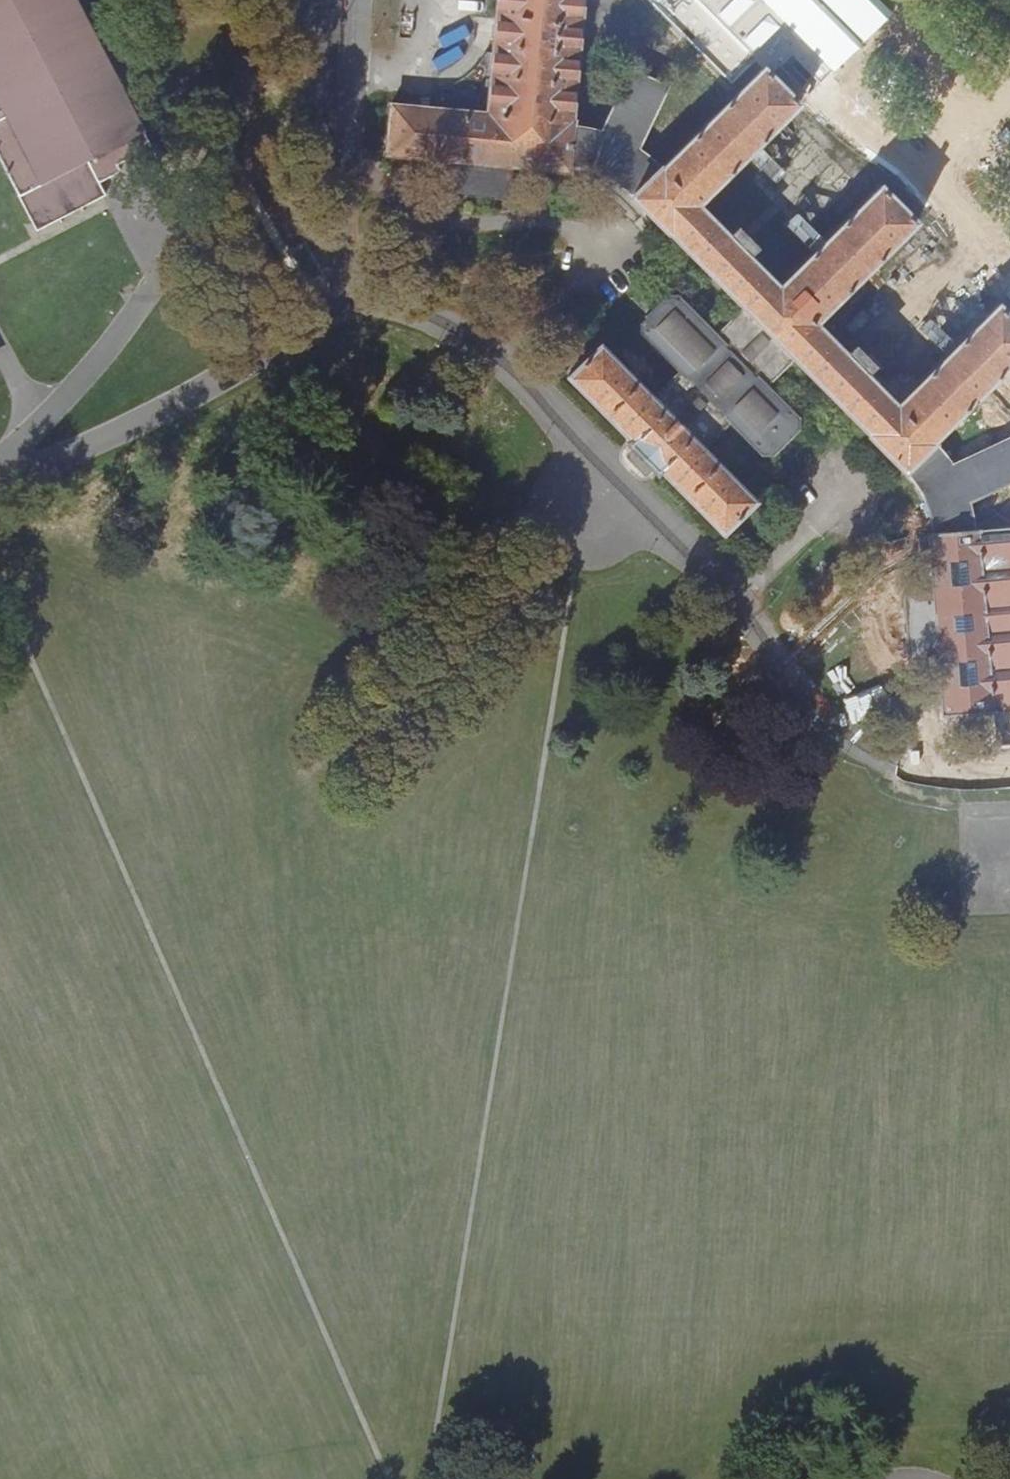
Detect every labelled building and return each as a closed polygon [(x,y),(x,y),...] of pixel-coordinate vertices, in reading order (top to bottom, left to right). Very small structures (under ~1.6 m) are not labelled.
[(35,227),(103,191),(97,178),(118,167),(114,159),(125,154),(133,169),(159,156),(77,0),(0,0),(0,160),(35,227)] [(474,102),(376,92),(368,168),(425,174),(422,204),(519,214),(522,186),(579,192),(579,191),(630,197),(628,199),(665,236),(666,235),(740,309),(713,336),(675,298),(672,296),(669,296),(662,303),(659,300),(642,317),(644,320),(640,324),(639,332),(678,371),(650,399),(597,346),(565,378),(628,441),(625,444),(654,474),(656,471),(720,535),(753,502),(700,449),(728,422),(760,454),(770,452),(794,427),(793,416),(763,386),(790,360),(863,434),(862,435),(900,473),(903,471),(931,533),(926,534),(931,592),(901,595),(907,660),(935,658),(941,717),(991,712),(994,750),(1009,749),(1009,527),(979,530),(979,529),(972,529),(959,500),(1009,478),(1009,441),(1009,439),(950,465),(927,442),(1009,360),(1009,324),(993,307),(893,406),(859,372),(866,365),(851,350),(844,357),(811,324),(913,223),(878,188),(775,290),(739,254),(745,247),(736,238),(729,245),(690,207),(795,102),(763,69),(659,172),(636,149),(666,87),(629,69),(599,132),(567,129),(568,124),(566,124),(578,0),(485,0),(474,102)] [(879,0),(761,0),(833,70),(891,11),(879,0)]
